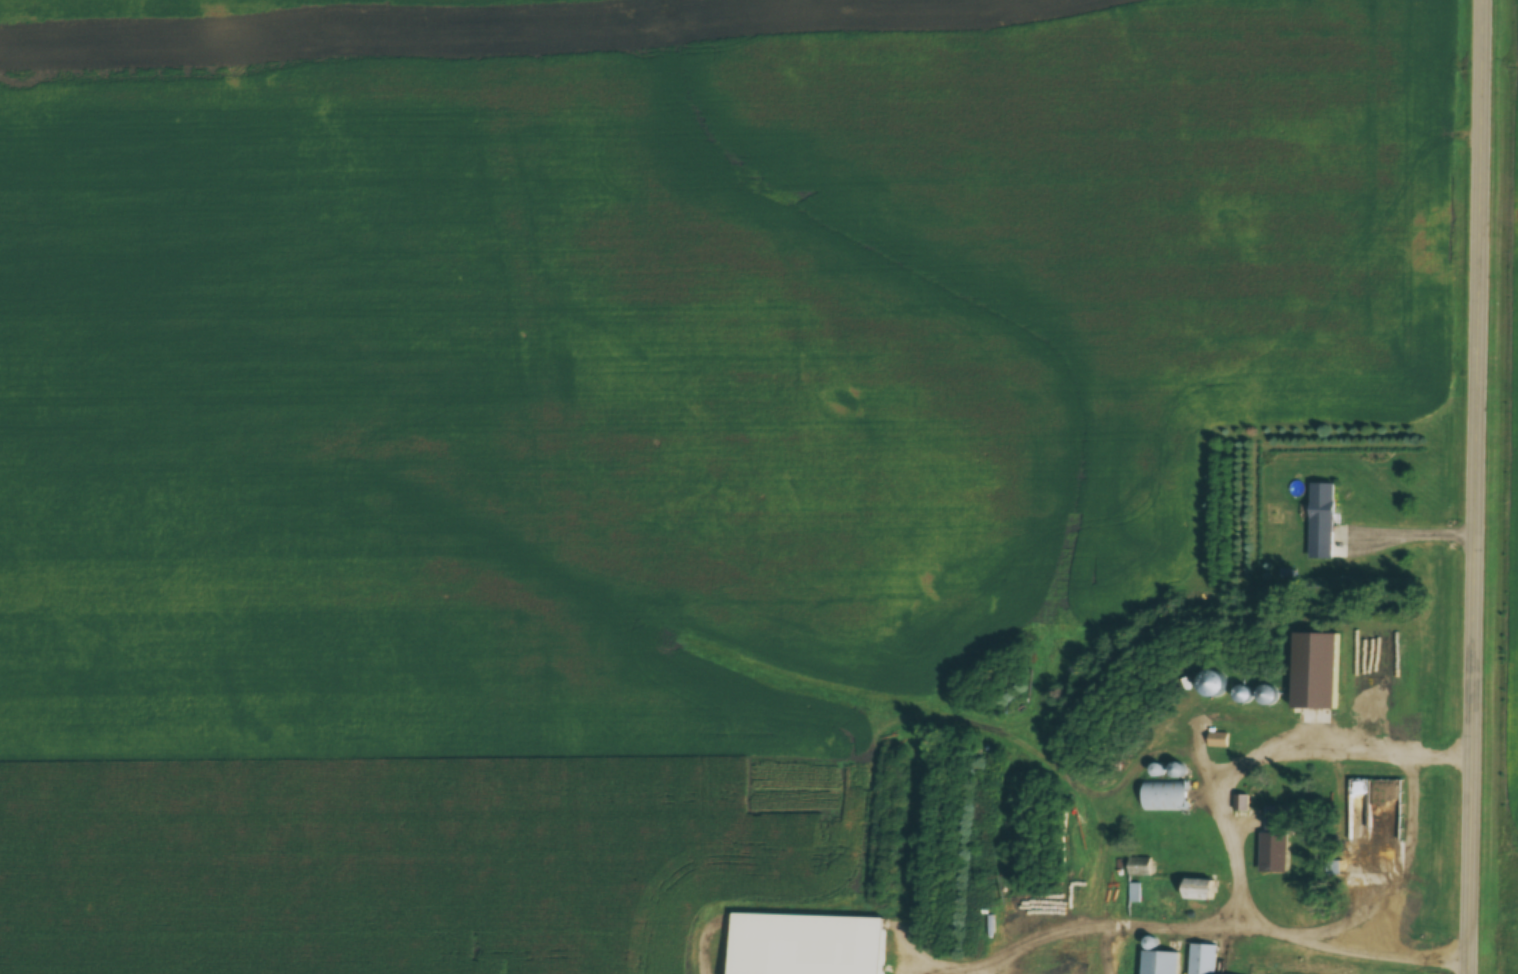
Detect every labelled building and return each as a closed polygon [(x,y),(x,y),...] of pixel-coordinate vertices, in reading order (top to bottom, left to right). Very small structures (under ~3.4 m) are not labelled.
[(1303,547),(1328,547),(1328,485),(1304,485),(1303,547)] [(1329,636),(1284,635),(1283,710),(1327,711),(1329,636)] [(1179,784),(1134,784),(1134,813),(1179,813),(1179,784)] [(1394,784),(1354,784),(1354,799),(1360,799),(1360,818),(1363,818),(1363,834),(1394,834),(1394,784)] [(1211,948),(1184,946),(1182,973),(1210,973),(1211,948)] [(1173,956),(1136,953),(1134,973),(1171,973),(1173,956)]
